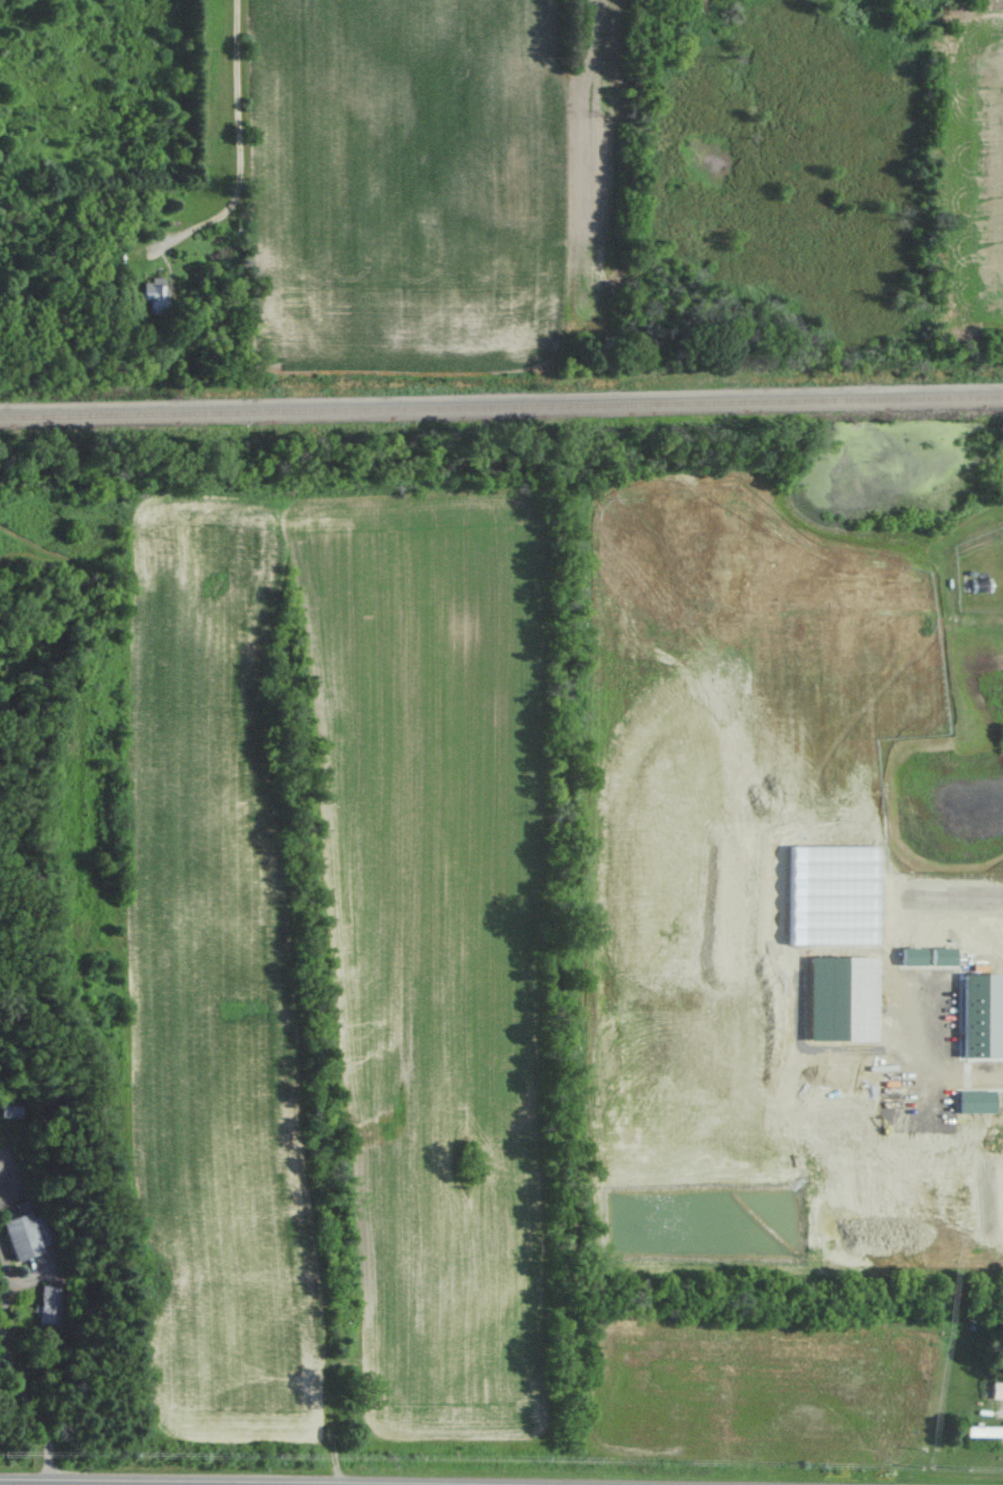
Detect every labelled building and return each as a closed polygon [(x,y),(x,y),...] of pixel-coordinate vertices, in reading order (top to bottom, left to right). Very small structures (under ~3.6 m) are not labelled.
[(23,1104),(4,1104),(4,1117),(23,1117),(23,1104)] [(1,1221),(14,1259),(53,1246),(42,1214),(33,1217),(31,1212),(1,1221)] [(38,1321),(58,1321),(58,1285),(38,1285),(38,1321)] [(1002,1398),(1002,1380),(986,1380),(986,1398),(1002,1398)] [(961,1425),(961,1436),(1002,1436),(1002,1425),(961,1425)]
